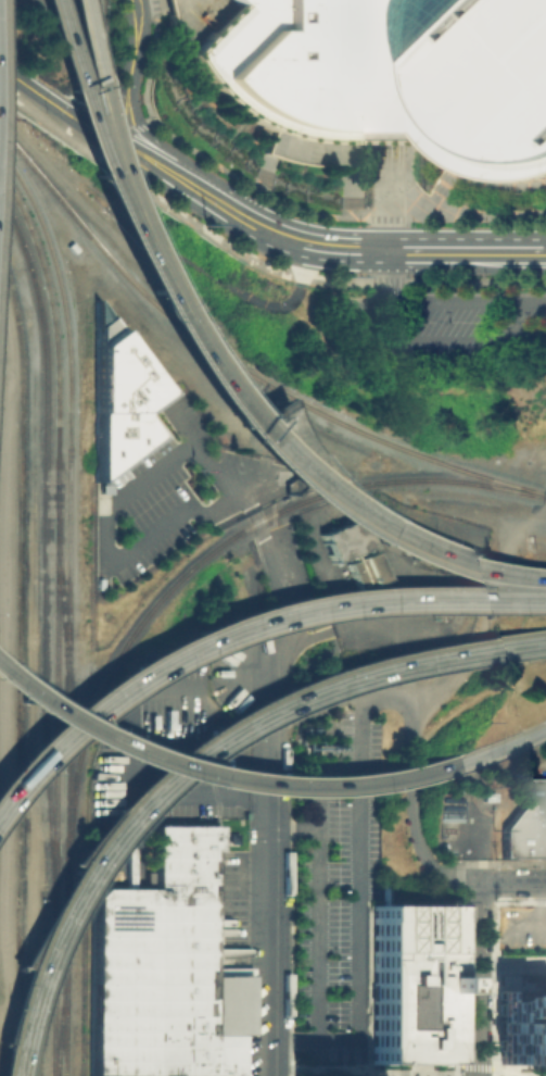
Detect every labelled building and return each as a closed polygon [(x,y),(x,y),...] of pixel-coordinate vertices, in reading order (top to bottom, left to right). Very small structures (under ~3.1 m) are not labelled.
[(237,2),(234,0),(545,0),(545,182),(537,184),(520,187),(504,186),(488,184),(475,180),(461,174),(446,165),(433,155),(423,143),(385,143),(374,143),(329,142),(313,142),(296,138),(285,136),(278,133),(252,122),(214,92),(186,52),(237,2)] [(90,483),(91,296),(163,391),(137,411),(154,435),(90,483)] [(317,534),(356,517),(368,545),(329,562),(317,534)] [(372,550),(385,578),(356,591),(344,562),(372,550)] [(539,780),(500,829),(500,856),(541,859),(542,850),(545,849),(545,780),(539,780)] [(238,1037),(238,1075),(88,1075),(87,893),(149,893),(149,827),(215,827),(215,888),(208,888),(208,977),(246,977),(247,1037),(238,1037)] [(374,899),(372,1056),(450,1058),(453,900),(374,899)] [(496,993),(496,1063),(545,1063),(545,1000),(530,1000),(530,994),(496,993)]
